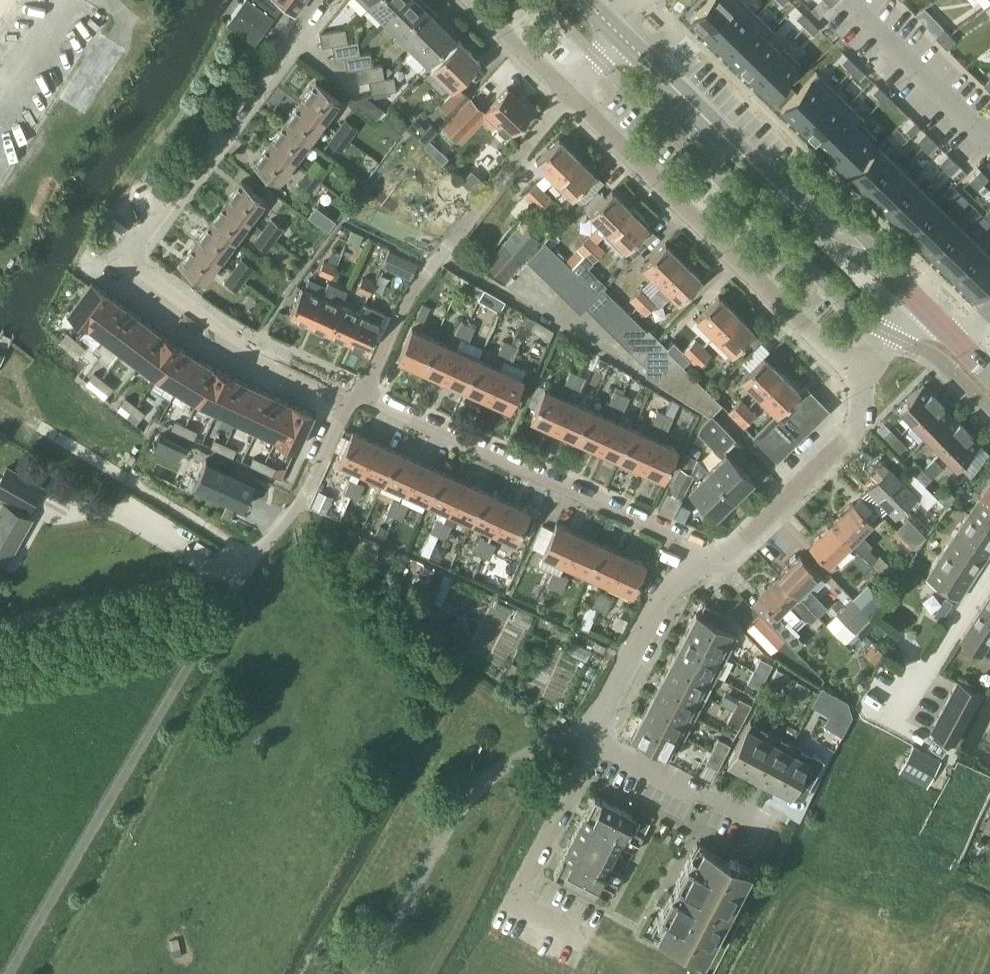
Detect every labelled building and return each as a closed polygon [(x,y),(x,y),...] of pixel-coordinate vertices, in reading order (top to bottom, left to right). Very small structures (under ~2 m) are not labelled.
[(109,14),(87,0),(0,0),(0,185),(109,14)] [(227,19),(254,40),(283,2),(294,10),(302,0),(242,0),(227,19)] [(385,20),(404,0),(375,0),(370,5),(385,20)] [(399,33),(428,3),(425,0),(404,0),(385,20),(399,33)] [(691,17),(707,33),(739,0),(707,0),(691,17)] [(707,33),(723,48),(757,13),(744,0),(739,0),(707,33)] [(399,33),(413,47),(440,20),(436,16),(439,13),(428,3),(399,33)] [(803,11),(797,16),(806,25),(811,19),(803,11)] [(757,13),(723,48),(738,63),(773,28),(757,13)] [(811,19),(806,25),(814,33),(820,27),(811,19)] [(440,20),(413,47),(406,55),(422,70),(458,32),(448,22),(445,25),(440,20)] [(523,34),(532,42),(543,31),(534,22),(523,34)] [(322,45),(332,43),(348,40),(346,27),(320,31),(322,45)] [(773,28),(738,63),(754,78),(785,46),(784,45),(781,49),(767,35),(773,28)] [(945,28),(936,37),(942,43),(951,34),(945,28)] [(951,34),(942,43),(948,48),(956,40),(951,34)] [(335,56),(345,55),(360,52),(358,39),(348,40),(332,43),(335,56)] [(432,67),(452,86),(479,59),(459,40),(432,67)] [(90,45),(49,110),(73,126),(115,61),(90,45)] [(785,46),(754,78),(770,94),(801,62),(785,46)] [(347,68),(357,67),(373,64),(370,51),(360,52),(345,55),(347,68)] [(848,55),(843,61),(851,69),(857,63),(848,55)] [(359,80),(370,79),(370,78),(385,76),(383,62),(373,64),(357,67),(359,80)] [(857,63),(851,69),(860,77),(865,72),(857,63)] [(817,71),(783,106),(799,122),(834,87),(817,71)] [(370,78),(370,79),(372,92),(397,88),(395,74),(385,76),(370,78)] [(316,80),(300,101),(325,119),(340,98),(316,80)] [(879,85),(874,91),(882,99),(888,93),(879,85)] [(459,86),(442,104),(451,113),(468,95),(459,86)] [(485,112),(497,124),(497,127),(503,132),(507,133),(511,129),(512,130),(532,110),(508,87),(485,112)] [(834,87),(799,122),(815,137),(849,102),(834,87)] [(888,93),(882,99),(891,108),(896,102),(888,93)] [(445,124),(458,138),(481,114),(477,111),(481,107),(472,97),(445,124)] [(300,101),(286,122),(310,139),(325,119),(300,101)] [(849,102),(815,137),(830,152),(864,117),(849,102)] [(378,117),(379,118),(387,111),(384,108),(380,105),(374,113),(378,117)] [(390,111),(379,121),(396,137),(406,127),(390,111)] [(864,117),(830,152),(846,168),(877,136),(862,121),(865,118),(864,117)] [(347,118),(339,129),(350,137),(358,126),(347,118)] [(915,120),(907,129),(913,134),(921,126),(915,120)] [(286,122),(271,142),(296,160),(310,139),(286,122)] [(350,137),(339,129),(331,140),(342,149),(350,137)] [(926,131),(918,140),(924,145),(932,137),(926,131)] [(537,159),(555,177),(578,154),(560,136),(537,159)] [(932,137),(924,145),(929,151),(938,142),(932,137)] [(296,160),(271,142),(256,163),(280,181),(296,160)] [(879,145),(851,173),(863,185),(891,156),(879,145)] [(441,149),(435,155),(443,164),(450,157),(441,149)] [(949,153),(940,161),(946,167),(954,158),(949,153)] [(578,154),(555,177),(573,195),(596,172),(578,154)] [(891,156),(863,185),(874,196),(902,167),(891,156)] [(954,158),(946,167),(952,173),(960,164),(954,158)] [(317,159),(309,170),(321,178),(329,167),(317,159)] [(902,167),(874,196),(886,207),(913,178),(902,167)] [(981,168),(975,173),(984,182),(989,176),(981,168)] [(321,178),(309,170),(301,181),(312,189),(321,178)] [(472,171),(462,181),(474,192),(484,182),(472,171)] [(975,173),(970,179),(978,187),(984,182),(975,173)] [(913,178),(886,207),(897,218),(924,189),(913,178)] [(243,180),(227,201),(252,219),(267,198),(243,180)] [(525,194),(532,201),(544,189),(537,182),(525,194)] [(958,188),(950,197),(955,202),(964,194),(958,188)] [(544,189),(532,201),(539,208),(551,196),(544,189)] [(601,222),(590,233),(597,240),(608,229),(630,206),(613,189),(591,212),(601,222)] [(924,189),(897,218),(908,228),(936,200),(924,189)] [(964,194),(955,202),(961,208),(969,199),(964,194)] [(936,200),(908,228),(919,239),(947,211),(936,200)] [(227,201),(212,221),(237,239),(252,219),(227,201)] [(317,206),(310,215),(329,229),(335,220),(317,206)] [(630,206),(608,229),(626,247),(635,255),(657,232),(649,224),(630,206)] [(980,210),(972,218),(978,224),(986,216),(980,210)] [(947,211),(919,239),(930,250),(958,222),(947,211)] [(978,224),(983,230),(989,223),(989,219),(986,216),(978,224)] [(274,217),(266,229),(277,237),(285,226),(274,217)] [(212,221),(197,241),(222,259),(237,239),(212,221)] [(521,222),(484,263),(503,281),(540,240),(521,222)] [(958,222),(930,250),(941,261),(969,233),(958,222)] [(277,237),(266,229),(257,240),(269,248),(277,237)] [(590,233),(578,245),(586,252),(597,240),(590,233)] [(969,233),(941,261),(952,272),(980,244),(969,233)] [(597,240),(586,252),(593,259),(605,247),(597,240)] [(222,259),(197,241),(182,262),(206,280),(222,259)] [(544,241),(528,258),(537,267),(553,250),(544,241)] [(644,264),(662,282),(685,260),(666,241),(644,264)] [(952,272),(964,283),(989,256),(989,253),(980,244),(952,272)] [(385,261),(397,266),(402,256),(390,250),(385,261)] [(553,250),(537,267),(545,275),(562,258),(553,250)] [(964,283),(976,295),(989,280),(989,256),(964,283)] [(244,258),(236,269),(247,277),(255,266),(244,258)] [(562,258),(545,275),(554,284),(571,267),(562,258)] [(319,272),(331,277),(337,265),(325,260),(319,272)] [(685,260),(662,282),(679,299),(702,276),(685,260)] [(571,267),(554,284),(563,293),(580,276),(571,267)] [(247,277),(236,269),(227,280),(239,289),(247,277)] [(580,276),(563,293),(572,302),(589,285),(580,276)] [(357,289),(369,294),(374,282),(363,277),(357,289)] [(92,281),(70,311),(87,324),(110,294),(92,281)] [(589,285),(572,302),(581,310),(587,305),(598,294),(589,285)] [(290,315),(310,323),(323,295),(303,286),(290,315)] [(632,299),(639,306),(651,294),(644,287),(632,299)] [(598,294),(587,305),(596,314),(612,297),(603,288),(598,294)] [(110,294),(87,324),(105,337),(127,307),(110,294)] [(651,294),(639,306),(646,313),(658,301),(651,294)] [(697,316),(715,335),(738,312),(719,294),(697,316)] [(342,303),(323,295),(310,323),(329,332),(342,303)] [(612,297),(596,314),(605,322),(621,306),(612,297)] [(425,320),(431,305),(424,302),(417,317),(425,320)] [(365,303),(361,312),(342,303),(329,332),(348,341),(365,303)] [(365,303),(348,341),(368,349),(385,312),(365,303)] [(621,306),(605,322),(614,331),(630,315),(621,306)] [(127,307),(105,337),(122,350),(145,320),(127,307)] [(738,312),(715,335),(732,351),(754,328),(738,312)] [(630,315),(614,331),(623,340),(639,323),(630,315)] [(145,320),(122,350),(140,363),(162,333),(145,320)] [(460,320),(454,334),(461,337),(468,323),(460,320)] [(468,323),(461,337),(468,341),(475,326),(468,323)] [(639,323),(623,340),(641,357),(659,339),(650,330),(648,332),(639,323)] [(413,326),(399,356),(421,366),(435,337),(413,326)] [(68,331),(63,337),(72,345),(77,339),(68,331)] [(162,333),(140,363),(157,376),(180,346),(162,333)] [(435,337),(421,366),(443,376),(457,347),(435,337)] [(457,347),(443,376),(465,386),(479,357),(483,347),(468,341),(461,337),(457,347)] [(77,339),(72,345),(81,353),(86,347),(77,339)] [(659,339),(641,357),(647,364),(649,364),(649,375),(658,381),(677,360),(676,360),(666,349),(668,347),(659,339)] [(697,339),(676,360),(677,360),(684,367),(692,358),(704,346),(697,339)] [(497,354),(504,357),(511,343),(504,340),(497,354)] [(511,343),(504,357),(512,361),(518,346),(511,343)] [(180,346),(157,376),(178,388),(197,356),(180,346)] [(704,346),(692,358),(699,365),(711,353),(704,346)] [(741,377),(760,396),(783,372),(765,353),(741,377)] [(197,356),(178,388),(198,401),(214,367),(197,356)] [(479,357),(465,386),(487,396),(500,366),(479,357)] [(677,360),(658,381),(711,415),(712,414),(722,404),(684,367),(677,360)] [(500,366),(487,396),(509,406),(523,377),(500,366)] [(214,367),(198,401),(218,410),(234,376),(214,367)] [(564,384),(571,388),(578,373),(570,370),(564,384)] [(95,372),(90,378),(100,385),(105,379),(95,372)] [(783,372),(760,396),(777,413),(755,434),(778,457),(827,409),(810,393),(805,398),(799,392),(801,390),(783,372)] [(578,373),(571,388),(578,391),(585,377),(578,373)] [(234,376),(218,410),(238,419),(253,385),(234,376)] [(105,379),(100,385),(109,393),(114,386),(105,379)] [(924,382),(895,411),(901,417),(906,413),(915,422),(939,398),(924,382)] [(253,385),(238,419),(257,428),(273,394),(253,385)] [(531,416),(553,427),(567,397),(544,387),(531,416)] [(608,404),(615,408),(622,393),(614,390),(608,404)] [(622,393),(615,408),(622,411),(629,397),(622,393)] [(273,394),(257,428),(277,437),(293,403),(273,394)] [(127,397),(122,403),(131,410),(136,404),(127,397)] [(553,427),(575,437),(589,407),(567,397),(553,427)] [(939,398),(915,422),(929,437),(953,413),(939,398)] [(730,412),(737,419),(749,407),(741,400),(730,412)] [(293,403),(277,437),(297,447),(313,412),(293,403)] [(136,404),(131,410),(141,418),(146,411),(136,404)] [(575,437),(597,447),(611,417),(589,407),(575,437)] [(749,407),(737,419),(744,426),(756,414),(749,407)] [(658,410),(651,425),(659,428),(665,413),(658,410)] [(665,413),(659,428),(666,431),(673,417),(665,413)] [(953,413),(929,437),(943,452),(968,428),(953,413)] [(704,423),(699,431),(722,454),(708,469),(735,496),(741,491),(743,493),(752,484),(749,482),(753,479),(723,449),(735,437),(712,414),(711,415),(704,423)] [(597,447),(619,457),(633,427),(611,417),(597,447)] [(176,420),(173,427),(184,432),(187,425),(176,420)] [(187,425),(184,432),(194,437),(198,430),(187,425)] [(619,457),(641,467),(654,437),(633,427),(619,457)] [(884,434),(892,443),(899,436),(891,427),(884,434)] [(943,452),(957,466),(959,464),(972,477),(989,454),(989,452),(968,428),(943,452)] [(340,458),(362,469),(375,440),(353,429),(340,458)] [(162,433),(155,446),(171,453),(177,440),(162,433)] [(899,436),(892,443),(900,451),(907,445),(899,436)] [(654,437),(641,467),(663,477),(677,447),(654,437)] [(215,438),(212,445),(223,450),(226,443),(215,438)] [(362,469),(384,478),(397,449),(375,440),(362,469)] [(226,443),(223,450),(234,455),(237,448),(226,443)] [(694,446),(691,453),(698,457),(702,450),(694,446)] [(384,478),(406,488),(419,459),(397,449),(384,478)] [(687,452),(670,488),(682,494),(693,472),(699,478),(689,487),(717,515),(720,512),(722,514),(736,500),(734,498),(735,496),(708,469),(696,456),(687,452)] [(254,456),(251,463),(262,469),(265,461),(254,456)] [(207,458),(193,489),(196,485),(215,494),(217,490),(229,495),(227,500),(237,504),(244,507),(245,503),(246,503),(256,482),(256,481),(240,474),(235,471),(207,458)] [(406,488),(428,498),(441,469),(419,459),(406,488)] [(909,467),(917,475),(924,468),(916,460),(909,467)] [(265,461),(262,469),(273,474),(276,466),(265,461)] [(6,562),(32,517),(27,514),(43,486),(8,466),(0,480),(0,482),(4,484),(0,492),(0,501),(3,503),(0,508),(0,559),(6,562)] [(869,486),(896,514),(917,494),(890,466),(869,486)] [(924,468),(917,475),(926,484),(933,477),(924,468)] [(428,498),(450,508),(463,479),(441,469),(428,498)] [(344,490),(351,493),(358,479),(350,475),(344,490)] [(358,479),(351,493),(358,496),(365,482),(358,479)] [(450,508),(472,518),(485,489),(463,479),(450,508)] [(970,512),(989,525),(989,481),(970,512)] [(946,486),(938,494),(948,504),(955,495),(946,486)] [(472,518),(493,528),(507,499),(485,489),(472,518)] [(317,494),(313,501),(315,502),(325,507),(327,508),(330,500),(329,499),(319,495),(317,494)] [(387,510),(395,513),(401,498),(394,495),(387,510)] [(401,498),(395,513),(402,516),(409,502),(401,498)] [(507,499),(493,528),(516,538),(529,509),(507,499)] [(851,541),(850,541),(861,553),(862,552),(871,562),(877,556),(868,546),(871,544),(859,533),(872,521),(853,502),(832,521),(851,541)] [(970,512),(944,552),(929,576),(961,597),(989,553),(989,525),(970,512)] [(431,530),(439,533),(445,518),(438,515),(431,530)] [(909,515),(896,527),(915,546),(927,533),(936,523),(928,516),(919,525),(909,515)] [(445,518),(439,533),(446,536),(452,522),(445,518)] [(544,551),(566,561),(580,532),(557,521),(554,529),(543,524),(534,546),(544,551)] [(829,561),(850,541),(851,541),(832,521),(811,542),(829,561)] [(379,526),(376,532),(384,536),(387,529),(379,526)] [(566,561),(588,571),(602,542),(580,532),(566,561)] [(475,550),(482,553),(489,538),(482,535),(475,550)] [(489,538),(482,553),(490,556),(496,542),(489,538)] [(436,540),(431,551),(439,555),(444,543),(436,540)] [(588,571),(610,581),(624,552),(602,542),(588,571)] [(624,552),(610,581),(633,591),(646,562),(624,552)] [(801,552),(779,572),(819,613),(825,607),(815,597),(819,594),(808,582),(819,571),(801,552)] [(862,552),(861,553),(856,558),(866,568),(871,562),(862,552)] [(419,575),(416,580),(436,591),(444,575),(424,564),(421,570),(431,575),(429,580),(419,575)] [(548,582),(555,586),(562,571),(554,568),(548,582)] [(562,571),(555,586),(562,589),(569,574),(562,571)] [(779,572),(758,592),(759,593),(770,605),(794,630),(808,616),(812,619),(819,613),(779,572)] [(869,583),(854,597),(868,612),(883,597),(869,583)] [(598,588),(592,603),(599,606),(606,591),(598,588)] [(606,591),(599,606),(606,609),(613,594),(606,591)] [(962,638),(983,652),(989,641),(989,594),(962,638)] [(868,612),(854,597),(829,623),(847,641),(871,616),(868,612)] [(498,599),(495,606),(510,613),(513,606),(498,599)] [(896,612),(894,600),(883,601),(885,614),(896,612)] [(697,611),(686,632),(728,654),(739,633),(725,626),(731,615),(706,602),(701,613),(697,611)] [(592,603),(586,616),(593,619),(599,606),(592,603)] [(770,605),(762,613),(785,637),(796,649),(797,648),(804,641),(794,630),(770,605)] [(762,613),(749,626),(771,650),(785,638),(762,613)] [(686,632),(676,652),(718,674),(728,654),(686,632)] [(597,641),(594,646),(604,651),(607,646),(597,641)] [(875,642),(866,652),(875,659),(883,649),(875,642)] [(676,652),(665,672),(707,694),(718,674),(676,652)] [(762,655),(755,668),(768,674),(774,661),(762,655)] [(513,665),(509,673),(517,677),(521,669),(513,665)] [(778,667),(771,680),(784,686),(790,674),(778,667)] [(768,674),(755,668),(749,680),(761,686),(768,674)] [(665,672),(655,693),(697,714),(707,694),(665,672)] [(959,679),(952,692),(976,705),(983,692),(959,679)] [(798,680),(791,692),(804,698),(810,686),(798,680)] [(827,689),(821,702),(833,708),(831,713),(827,721),(843,730),(852,712),(849,700),(827,689)] [(952,692),(946,704),(970,717),(976,705),(952,692)] [(655,693),(644,713),(686,735),(697,714),(655,693)] [(741,695),(734,708),(747,715),(753,702),(741,695)] [(946,704),(939,716),(963,729),(970,717),(946,704)] [(747,715),(734,708),(728,720),(740,727),(747,715)] [(644,713),(634,734),(675,755),(686,735),(644,713)] [(963,729),(939,716),(932,729),(956,742),(963,729)] [(730,760),(750,771),(772,729),(751,718),(730,760)] [(792,739),(772,729),(750,771),(771,781),(792,739)] [(720,736),(713,748),(726,755),(732,742),(720,736)] [(813,750),(792,739),(771,781),(791,792),(813,750)] [(942,759),(915,744),(901,770),(928,785),(942,759)] [(726,755),(713,748),(707,761),(719,767),(726,755)] [(625,872),(610,864),(622,841),(637,849),(645,833),(630,825),(636,814),(596,793),(556,871),(596,892),(602,880),(617,888),(625,872)] [(683,948),(692,952),(695,946),(708,952),(750,870),(738,864),(741,858),(732,853),(730,856),(698,840),(659,917),(666,920),(660,931),(685,944),(683,948)]
